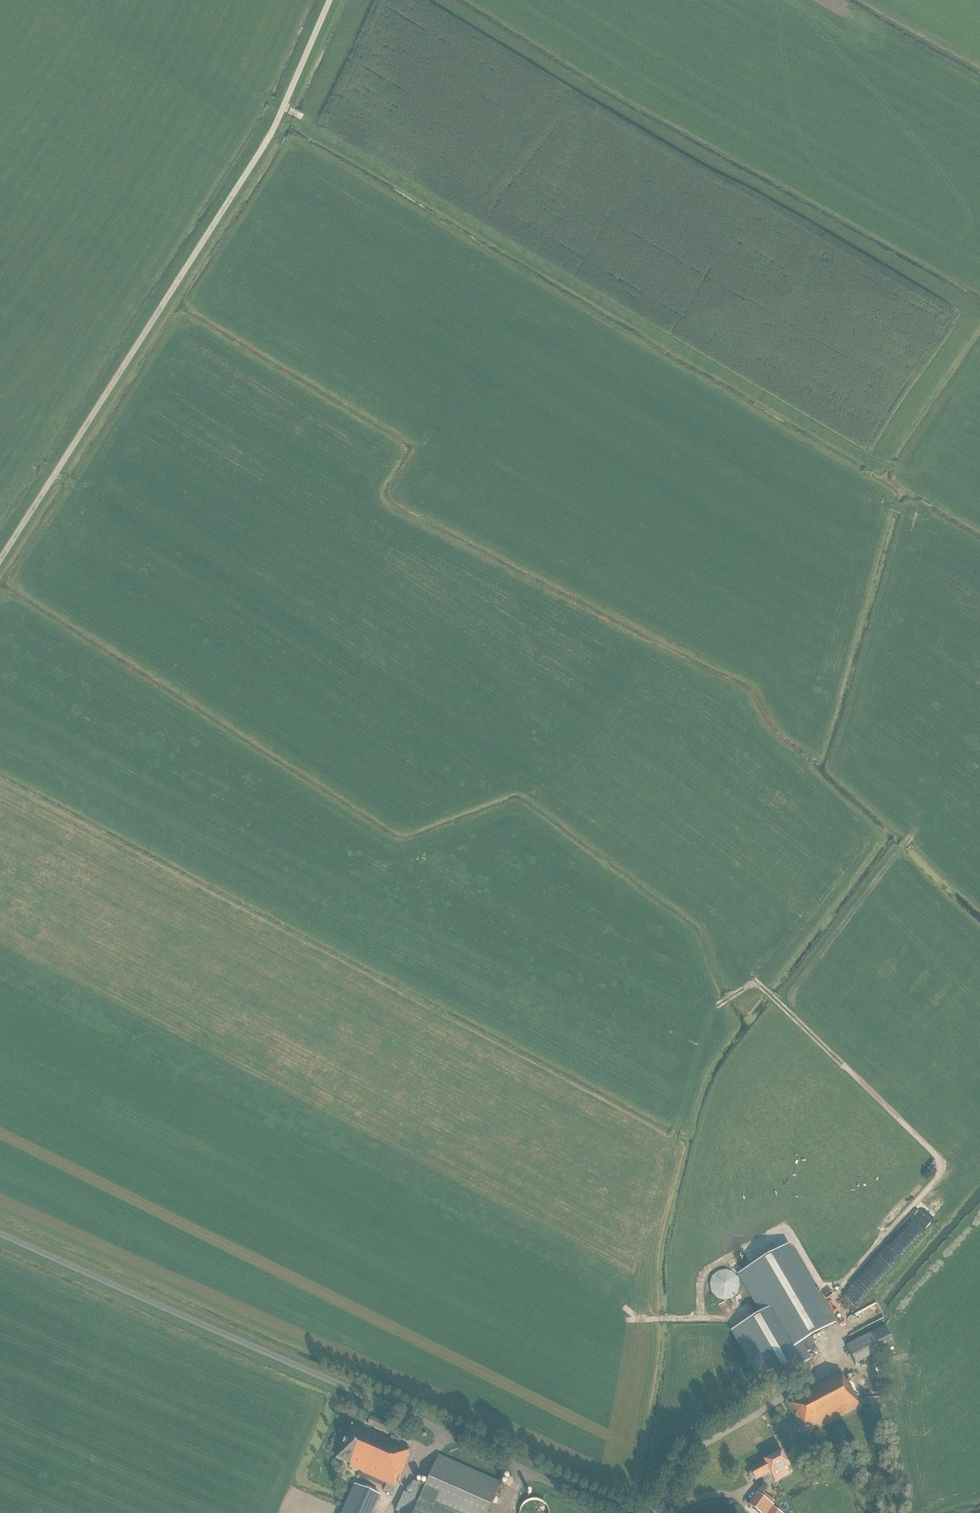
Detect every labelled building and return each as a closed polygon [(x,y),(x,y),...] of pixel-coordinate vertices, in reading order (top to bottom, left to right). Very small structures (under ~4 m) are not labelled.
[(907,848),(920,861),(924,857),(911,845),(907,848)] [(811,1338),(834,1325),(788,1247),(740,1274),(763,1313),(734,1330),(766,1385),(809,1360),(804,1352),(815,1346),(811,1338)] [(733,1272),(725,1270),(718,1272),(712,1277),(710,1284),(712,1292),(717,1297),(724,1299),(731,1298),(738,1293),(740,1285),(738,1278),(733,1272)] [(875,1319),(884,1314),(877,1300),(868,1304),(875,1319)] [(884,1326),(846,1346),(856,1364),(894,1344),(884,1326)] [(846,1382),(841,1372),(786,1401),(804,1436),(861,1405),(848,1381),(846,1382)] [(391,1426),(371,1418),(368,1424),(388,1433),(391,1426)] [(393,1494),(408,1460),(406,1459),(410,1449),(370,1431),(369,1433),(362,1430),(363,1428),(352,1423),(337,1459),(351,1464),(349,1467),(387,1484),(385,1490),(393,1494)] [(756,1480),(770,1473),(775,1482),(792,1472),(782,1452),(764,1461),(765,1463),(750,1470),(751,1472),(749,1473),(749,1475),(751,1479),(753,1480),(755,1479),(756,1480)] [(500,1482),(439,1455),(425,1487),(414,1481),(411,1487),(407,1485),(399,1505),(402,1506),(399,1512),(487,1512),(500,1482)] [(355,1484),(342,1512),(373,1512),(380,1496),(355,1484)] [(763,1493),(761,1496),(756,1493),(748,1505),(759,1512),(768,1512),(770,1510),(774,1505),(772,1504),(774,1500),(763,1493)] [(549,1512),(549,1510),(548,1509),(548,1507),(547,1506),(546,1504),(545,1504),(544,1502),(543,1502),(541,1501),(540,1500),(538,1500),(537,1499),(535,1499),(534,1499),(532,1499),(531,1499),(529,1500),(528,1500),(526,1501),(525,1502),(524,1504),(522,1505),(522,1506),(521,1507),(520,1509),(520,1511),(519,1512),(549,1512)] [(768,1512),(777,1512),(780,1509),(774,1505),(770,1510),(768,1512)]
